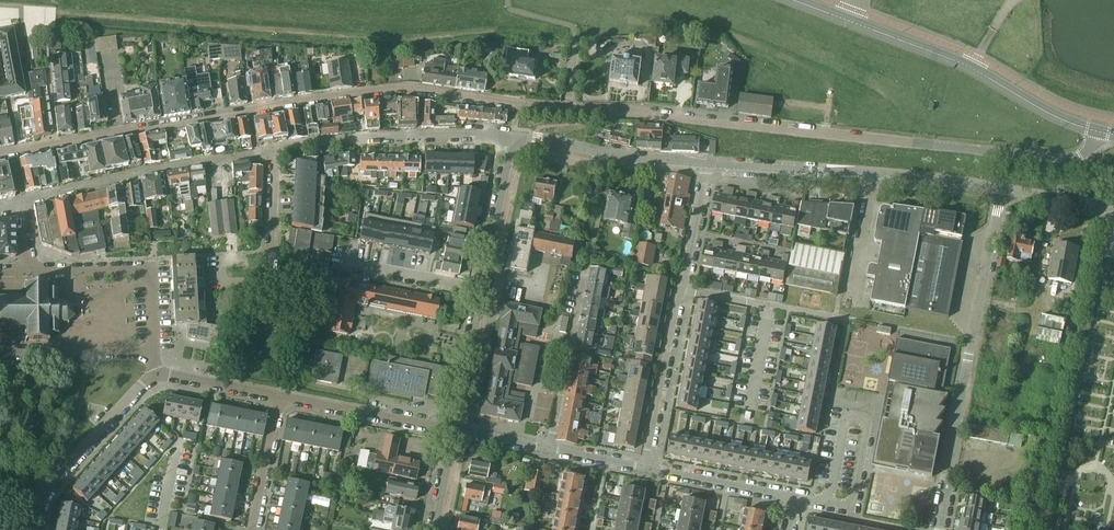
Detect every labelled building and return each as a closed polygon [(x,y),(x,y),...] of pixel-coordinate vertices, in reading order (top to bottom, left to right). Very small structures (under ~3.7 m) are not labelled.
[(0,32),(0,100),(25,95),(13,29),(0,32)] [(115,37),(94,40),(97,53),(117,50),(115,37)] [(221,59),(220,46),(207,45),(209,61),(221,59)] [(240,47),(220,46),(221,59),(222,62),(241,60),(240,47)] [(505,67),(511,68),(510,76),(535,80),(536,75),(538,74),(538,69),(537,67),(538,62),(521,60),(522,51),(507,49),(505,67)] [(274,100),(270,73),(269,66),(272,66),(271,51),(264,52),(245,54),(252,103),(274,100)] [(414,67),(413,55),(396,57),(397,69),(414,67)] [(65,56),(52,57),(54,73),(67,71),(65,56)] [(667,59),(658,58),(657,61),(655,76),(654,85),(657,85),(657,87),(665,88),(665,87),(673,87),(674,78),(679,78),(680,74),(686,75),(688,62),(673,60),(673,63),(667,62),(667,59)] [(441,86),(444,66),(445,61),(433,59),(432,65),(425,64),(425,70),(423,71),(422,83),(441,86)] [(631,60),(624,59),(624,60),(614,59),(613,59),(614,59),(611,82),(610,82),(611,82),(621,84),(622,84),(623,84),(626,84),(626,85),(627,85),(627,84),(637,86),(638,86),(638,85),(641,63),(641,62),(640,63),(631,61),(631,60)] [(311,94),(309,80),(308,75),(309,75),(307,66),(307,61),(300,61),(300,67),(298,68),(299,74),(295,75),(299,96),(311,94)] [(347,62),(327,64),(331,91),(351,88),(347,62)] [(291,75),(288,70),(287,64),(282,64),(283,71),(279,71),(283,98),(293,97),(293,96),(291,75)] [(283,98),(279,71),(278,71),(277,68),(273,69),(272,66),(269,66),(270,73),(274,100),(283,98)] [(455,88),(458,76),(456,76),(457,70),(457,69),(457,68),(444,66),(441,86),(455,88)] [(184,69),(184,82),(189,113),(202,111),(201,103),(213,101),(208,74),(196,76),(195,67),(184,69)] [(473,70),(473,72),(457,70),(456,76),(458,76),(455,88),(483,93),(486,74),(478,73),(478,71),(475,70),(473,70)] [(52,134),(48,104),(48,99),(37,101),(36,88),(46,87),(44,71),(25,74),(29,106),(17,107),(21,139),(21,138),(32,137),(31,137),(33,137),(33,139),(50,135),(52,134)] [(67,71),(54,73),(56,88),(68,87),(67,71)] [(698,87),(695,106),(708,108),(707,109),(714,110),(714,109),(726,111),(731,73),(716,71),(714,89),(698,87)] [(246,104),(242,73),(234,74),(235,82),(227,83),(230,107),(246,104)] [(189,114),(189,113),(184,82),(159,86),(164,118),(189,114)] [(68,87),(56,88),(57,103),(70,101),(68,87)] [(107,123),(103,94),(100,94),(99,87),(87,89),(87,95),(86,96),(87,100),(90,125),(107,123)] [(90,125),(87,100),(86,96),(86,88),(79,89),(81,109),(76,110),(78,133),(91,132),(90,125)] [(156,88),(140,91),(141,95),(145,122),(160,119),(159,106),(157,107),(156,101),(158,101),(156,88)] [(125,94),(126,98),(119,99),(123,120),(123,126),(145,122),(141,95),(140,91),(125,94)] [(773,100),(741,95),(738,114),(771,118),(773,100)] [(395,97),(378,100),(378,103),(379,110),(379,118),(397,116),(396,100),(395,97)] [(353,125),(351,114),(357,113),(363,112),(362,105),(363,105),(363,100),(339,103),(341,123),(341,125),(337,125),(338,135),(355,133),(354,125),(353,125)] [(417,101),(401,101),(396,100),(397,116),(397,129),(416,129),(417,106),(417,101)] [(455,127),(455,115),(455,116),(448,116),(439,116),(434,116),(434,112),(434,111),(435,104),(423,102),(421,128),(455,127)] [(339,103),(330,105),(331,105),(333,118),(333,124),(341,123),(339,103)] [(378,131),(377,111),(379,110),(378,103),(367,104),(363,105),(362,105),(363,112),(365,131),(378,131)] [(331,105),(316,107),(318,123),(320,123),(322,123),(328,121),(328,119),(333,118),(331,105)] [(70,106),(54,108),(58,136),(74,133),(70,106)] [(474,108),(456,106),(455,114),(458,114),(457,118),(473,120),(474,108)] [(315,108),(303,110),(306,128),(307,128),(308,135),(318,134),(315,108)] [(490,122),(492,110),(474,108),(473,120),(490,122)] [(505,124),(506,112),(492,110),(490,122),(505,124)] [(298,111),(283,113),(287,130),(301,127),(298,111)] [(283,116),(269,119),(273,143),(287,140),(283,116)] [(9,118),(0,120),(0,148),(14,145),(9,118)] [(247,119),(234,121),(235,131),(248,129),(247,119)] [(258,145),(273,143),(269,119),(253,122),(258,145)] [(237,140),(235,131),(234,121),(223,123),(227,145),(231,144),(230,142),(237,140)] [(632,136),(621,134),(611,131),(613,123),(603,122),(602,130),(606,131),(604,141),(634,148),(635,138),(632,137),(632,136)] [(227,145),(223,123),(208,125),(210,137),(211,147),(217,146),(227,145)] [(211,147),(210,137),(208,125),(197,127),(201,148),(201,153),(212,151),(211,147)] [(336,125),(322,126),(320,126),(321,136),(338,135),(337,125),(336,125)] [(663,127),(639,125),(638,138),(637,149),(661,152),(662,136),(663,127)] [(201,148),(197,127),(185,128),(189,147),(189,149),(192,148),(199,147),(199,149),(201,148)] [(301,127),(287,130),(289,140),(307,137),(306,129),(304,127),(301,127)] [(164,132),(150,134),(152,143),(158,142),(159,146),(166,145),(165,141),(166,141),(164,132)] [(160,159),(159,156),(158,150),(153,151),(152,143),(150,134),(139,136),(145,165),(162,161),(162,159),(160,159)] [(699,138),(662,136),(661,152),(699,153),(699,138)] [(134,137),(121,140),(127,165),(140,162),(134,137)] [(250,138),(239,140),(241,151),(252,149),(250,138)] [(127,165),(121,140),(98,145),(104,171),(128,166),(127,165)] [(232,153),(231,146),(231,144),(227,145),(217,146),(218,155),(232,153)] [(104,171),(98,145),(85,148),(90,176),(105,173),(104,171)] [(85,147),(56,153),(63,184),(90,178),(90,176),(85,148),(85,147)] [(189,147),(168,151),(168,154),(169,162),(191,158),(189,149),(189,147)] [(53,154),(32,158),(39,190),(58,185),(53,154)] [(354,167),(353,155),(345,155),(330,157),(330,156),(322,158),(326,179),(347,176),(346,167),(354,167)] [(425,155),(424,175),(436,175),(437,155),(425,155)] [(437,155),(436,175),(448,176),(449,156),(437,155)] [(449,156),(448,176),(460,176),(461,156),(449,156)] [(461,156),(460,176),(472,176),(473,156),(461,156)] [(376,157),(360,157),(359,172),(363,173),(363,177),(370,177),(370,173),(376,173),(376,157)] [(388,179),(389,158),(376,157),(376,173),(382,173),(384,173),(384,179),(388,179)] [(479,157),(476,171),(484,172),(486,159),(479,157)] [(32,158),(19,161),(26,192),(39,190),(32,158)] [(401,173),(402,158),(389,158),(388,179),(395,179),(395,173),(401,173)] [(419,158),(402,158),(401,173),(408,174),(408,178),(415,178),(415,174),(419,174),(419,158)] [(294,174),(294,184),(323,188),(325,178),(319,177),(316,162),(316,159),(312,159),(308,159),(304,159),(302,160),(299,161),(295,162),(293,163),(292,164),(291,165),(289,166),(288,167),(287,169),(287,171),(286,172),(294,174)] [(249,183),(249,167),(249,161),(231,164),(233,179),(237,178),(237,184),(240,184),(249,183)] [(0,164),(0,199),(15,196),(8,162),(0,164)] [(262,167),(249,167),(249,183),(249,190),(261,190),(262,167)] [(205,187),(203,168),(188,170),(190,189),(191,196),(191,198),(192,200),(197,199),(195,189),(203,188),(205,187)] [(189,189),(187,171),(166,173),(168,187),(170,189),(177,188),(178,197),(191,196),(190,189),(189,189)] [(141,180),(141,181),(144,201),(166,197),(162,174),(143,177),(141,180)] [(686,201),(690,180),(670,176),(666,197),(684,201),(686,201)] [(557,183),(537,180),(534,198),(554,202),(557,183)] [(323,199),(324,189),(323,188),(294,184),(293,205),(322,210),(324,199),(323,199)] [(141,207),(138,185),(121,188),(125,215),(125,218),(128,236),(137,234),(136,223),(134,224),(132,212),(131,212),(130,208),(141,207)] [(722,195),(715,193),(711,213),(723,215),(729,188),(724,187),(722,195)] [(128,236),(125,218),(125,215),(121,188),(106,191),(106,192),(108,208),(108,209),(117,207),(119,220),(110,222),(112,240),(128,238),(128,236)] [(458,188),(455,200),(478,205),(480,193),(459,188),(458,188)] [(739,198),(732,197),(734,189),(729,188),(723,215),(735,217),(739,198)] [(97,218),(99,210),(108,208),(106,192),(86,197),(86,195),(75,197),(76,199),(68,201),(74,236),(78,254),(104,249),(100,230),(97,218)] [(746,199),(739,198),(735,217),(747,220),(752,193),(747,192),(746,199)] [(757,194),(752,193),(747,220),(759,222),(762,203),(756,201),(757,194)] [(635,199),(610,194),(604,221),(624,225),(629,226),(635,199)] [(769,204),(762,203),(759,222),(770,224),(775,197),(770,196),(769,204)] [(261,197),(249,197),(248,210),(261,210),(261,197)] [(684,219),(681,218),(684,201),(666,197),(662,224),(682,228),(684,219)] [(785,207),(779,206),(780,198),(775,197),(770,224),(782,227),(785,207)] [(74,236),(68,201),(67,199),(54,203),(62,240),(60,240),(63,253),(70,256),(78,254),(74,236)] [(455,200),(453,212),(475,216),(478,205),(455,200)] [(792,208),(785,207),(782,227),(794,229),(799,202),(794,201),(792,208)] [(193,212),(192,206),(192,202),(184,202),(185,213),(193,212)] [(212,238),(225,236),(235,235),(231,202),(208,205),(212,238)] [(527,273),(536,229),(530,228),(535,205),(522,202),(512,251),(511,251),(510,259),(511,259),(509,269),(527,273)] [(54,203),(43,205),(47,224),(45,225),(45,227),(47,227),(51,242),(60,240),(62,240),(54,203)] [(849,236),(854,207),(801,203),(797,226),(811,229),(849,236)] [(47,224),(43,205),(33,207),(37,226),(45,225),(47,224)] [(323,210),(322,210),(293,205),(293,212),(292,215),(322,220),(323,210)] [(555,206),(553,214),(548,214),(547,220),(545,220),(543,231),(553,233),(561,234),(561,232),(573,234),(573,231),(578,232),(579,225),(572,223),(571,227),(560,225),(561,218),(560,218),(562,207),(555,206)] [(905,309),(919,240),(925,211),(893,207),(893,209),(884,207),(881,209),(880,215),(879,215),(876,231),(874,240),(876,243),(882,244),(878,267),(871,266),(869,267),(867,277),(867,276),(867,277),(875,279),(871,302),(905,309)] [(146,210),(149,229),(158,228),(155,209),(146,210)] [(261,222),(261,210),(248,210),(248,222),(248,233),(257,234),(257,227),(260,227),(260,222),(261,222)] [(968,217),(939,213),(925,211),(919,240),(905,309),(948,317),(968,217)] [(453,212),(451,224),(473,228),(475,216),(453,212)] [(364,214),(359,240),(371,243),(376,216),(364,214)] [(323,220),(322,220),(292,215),(292,226),(291,226),(291,227),(292,227),(311,230),(310,232),(321,233),(323,220)] [(348,222),(355,223),(356,216),(349,215),(348,222)] [(376,216),(371,243),(383,245),(388,219),(376,216)] [(388,219),(383,245),(394,248),(400,221),(388,219)] [(15,221),(0,223),(0,257),(15,257),(15,221)] [(400,221),(394,248),(406,250),(411,223),(400,221)] [(411,223),(406,250),(417,252),(423,226),(411,223)] [(60,240),(51,242),(47,227),(45,227),(45,225),(37,226),(41,245),(63,253),(60,240)] [(629,226),(624,225),(621,239),(633,241),(636,228),(629,226)] [(423,226),(417,252),(430,255),(435,228),(423,226)] [(290,229),(287,245),(294,247),(290,272),(305,274),(306,267),(310,267),(311,257),(307,256),(309,249),(331,253),(334,236),(320,234),(320,235),(311,234),(311,233),(294,230),(290,229)] [(572,259),(575,242),(560,239),(561,234),(553,233),(543,231),(538,229),(533,251),(562,257),(571,259),(572,259)] [(170,230),(151,231),(152,239),(170,238),(170,230)] [(1032,256),(1035,244),(1025,242),(1026,238),(1022,238),(1023,237),(1022,236),(1022,235),(1014,234),(1013,235),(1012,235),(1010,244),(1008,244),(1007,250),(1009,250),(1007,260),(1023,263),(1030,265),(1032,256)] [(457,238),(448,236),(443,258),(460,262),(463,247),(462,247),(464,237),(458,236),(457,238)] [(712,248),(705,247),(701,266),(713,269),(718,242),(713,241),(712,248)] [(651,257),(654,245),(639,242),(637,254),(651,257)] [(729,252),(722,250),(723,243),(718,242),(713,269),(725,271),(729,252)] [(845,253),(794,243),(789,267),(841,277),(843,262),(845,253)] [(1079,248),(1055,244),(1048,279),(1071,284),(1079,248)] [(735,253),(729,252),(725,271),(736,273),(742,246),(737,245),(735,253)] [(752,256),(745,255),(747,247),(742,246),(736,273),(748,276),(752,256)] [(758,257),(752,256),(748,276),(759,278),(764,251),(760,250),(758,257)] [(775,261),(768,259),(770,252),(764,251),(759,278),(771,280),(775,261)] [(635,263),(650,266),(651,257),(637,254),(635,263)] [(782,262),(775,261),(771,280),(783,283),(789,255),(783,254),(782,262)] [(570,268),(571,259),(562,257),(561,266),(565,267),(570,268)] [(202,258),(171,259),(175,326),(186,325),(187,340),(215,345),(219,327),(205,325),(202,258)] [(458,276),(460,262),(443,258),(442,265),(436,264),(435,271),(458,276)] [(1005,260),(999,258),(997,267),(1004,268),(1005,260)] [(841,277),(789,267),(785,285),(837,295),(841,277)] [(622,277),(624,270),(612,268),(611,275),(622,277)] [(603,287),(606,272),(591,269),(588,284),(603,287)] [(436,320),(439,301),(434,300),(435,298),(360,283),(361,278),(350,276),(351,274),(338,271),(336,281),(339,281),(329,332),(348,335),(349,330),(351,331),(356,306),(366,308),(367,307),(436,320)] [(668,280),(647,276),(645,286),(645,289),(671,295),(672,292),(671,291),(670,290),(666,289),(668,280)] [(74,309),(75,308),(75,307),(73,307),(68,302),(68,301),(68,300),(66,302),(58,302),(58,291),(59,290),(58,289),(57,290),(48,290),(48,285),(49,284),(48,283),(47,284),(26,285),(25,283),(24,284),(25,286),(25,291),(23,291),(23,292),(25,292),(25,297),(19,297),(19,296),(17,296),(17,297),(11,298),(11,296),(9,296),(9,298),(3,298),(3,296),(1,296),(1,298),(0,298),(0,329),(3,329),(3,330),(4,330),(4,329),(10,329),(10,330),(12,330),(12,329),(18,328),(18,330),(19,330),(19,328),(26,328),(26,333),(24,334),(24,335),(26,335),(26,341),(24,342),(25,343),(27,341),(47,341),(48,343),(50,342),(48,340),(48,335),(57,335),(58,336),(59,335),(58,334),(58,324),(67,323),(68,325),(69,324),(68,323),(73,318),(75,318),(75,317),(74,316),(74,309)] [(610,289),(603,287),(588,284),(586,296),(601,299),(608,300),(610,289)] [(671,295),(645,289),(645,286),(641,285),(640,292),(644,293),(642,303),(662,306),(664,297),(668,298),(670,297),(671,296),(671,295)] [(599,310),(601,299),(586,296),(584,307),(599,310)] [(699,301),(697,314),(715,317),(718,305),(699,301)] [(501,320),(495,350),(494,350),(490,368),(491,369),(485,399),(483,399),(480,415),(518,423),(524,395),(508,392),(510,383),(531,387),(538,348),(517,344),(519,335),(535,338),(540,311),(502,303),(499,319),(501,320)] [(662,306),(642,303),(640,312),(640,315),(666,320),(666,318),(666,316),(665,316),(661,315),(662,306)] [(597,320),(598,314),(599,310),(584,307),(582,320),(597,322),(597,320)] [(666,320),(640,315),(640,312),(636,311),(635,317),(639,318),(637,328),(657,332),(659,323),(663,323),(665,323),(666,322),(666,320)] [(697,314),(694,325),(713,329),(715,317),(697,314)] [(1060,345),(1065,320),(1041,315),(1036,340),(1060,345)] [(568,317),(562,316),(560,327),(566,328),(568,317)] [(603,324),(597,322),(582,320),(579,332),(594,334),(595,333),(596,327),(602,328),(603,324)] [(694,325),(692,337),(711,340),(713,329),(694,325)] [(818,325),(815,337),(834,341),(836,328),(818,325)] [(890,335),(891,330),(891,329),(878,326),(878,327),(877,333),(890,335)] [(656,340),(657,332),(637,328),(635,338),(631,337),(630,340),(661,346),(661,344),(661,342),(660,341),(656,340)] [(593,343),(594,336),(594,334),(579,332),(576,347),(591,349),(593,343)] [(599,348),(598,355),(608,356),(612,357),(615,337),(612,337),(609,336),(606,349),(599,348)] [(692,337),(690,348),(708,352),(711,340),(692,337)] [(815,337),(813,349),(832,352),(834,341),(815,337)] [(939,409),(948,396),(942,395),(951,349),(896,339),(888,382),(889,383),(889,382),(896,383),(895,386),(888,421),(883,420),(875,464),(908,470),(908,473),(932,477),(940,437),(934,436),(943,424),(937,422),(945,410),(939,409)] [(653,358),(654,348),(658,349),(660,349),(661,348),(661,346),(635,341),(632,341),(630,351),(633,352),(632,354),(632,355),(652,358),(653,358)] [(690,348),(687,360),(706,364),(708,352),(690,348)] [(813,349),(811,360),(829,364),(832,352),(813,349)] [(342,356),(316,351),(314,363),(312,372),(310,380),(336,385),(342,356)] [(593,360),(574,356),(572,367),(597,371),(598,367),(592,366),(593,360)] [(435,397),(440,367),(388,357),(386,365),(374,363),(373,368),(371,369),(368,381),(370,383),(369,388),(413,397),(414,391),(422,392),(421,394),(435,397)] [(687,360),(685,372),(704,375),(706,364),(687,360)] [(811,360),(809,372),(827,375),(829,364),(811,360)] [(0,363),(0,372),(17,372),(17,363),(0,363)] [(597,371),(572,367),(569,377),(590,381),(591,375),(596,376),(597,371)] [(650,371),(630,367),(628,377),(627,380),(653,385),(654,383),(653,382),(652,381),(648,380),(650,371)] [(685,372),(683,383),(701,387),(704,375),(685,372)] [(809,372),(806,383),(825,387),(827,375),(809,372)] [(653,385),(627,380),(628,377),(623,376),(622,383),(626,384),(624,393),(645,397),(646,388),(651,389),(652,388),(653,387),(653,385)] [(588,387),(590,381),(569,377),(567,388),(593,393),(594,391),(594,388),(588,387)] [(683,383),(681,395),(699,398),(701,387),(683,383)] [(806,383),(804,395),(823,398),(825,387),(806,383)] [(593,397),(593,393),(567,388),(565,399),(586,402),(587,396),(593,397)] [(643,406),(645,397),(624,393),(621,393),(619,403),(623,403),(622,406),(648,411),(649,409),(648,407),(647,407),(643,406)] [(681,395),(678,407),(697,411),(699,398),(681,395)] [(804,395),(802,406),(820,410),(823,398),(804,395)] [(166,397),(162,415),(174,418),(178,399),(166,397)] [(178,399),(174,418),(186,420),(190,401),(178,399)] [(190,401),(186,420),(198,423),(202,404),(190,401)] [(584,410),(584,408),(585,405),(565,401),(563,411),(589,416),(590,411),(584,410)] [(648,413),(648,411),(622,406),(623,403),(619,403),(618,402),(617,409),(621,409),(619,419),(640,423),(641,414),(645,415),(647,414),(648,413)] [(220,407),(210,406),(206,426),(216,428),(220,407)] [(802,406),(800,418),(818,422),(820,410),(802,406)] [(229,409),(220,407),(216,428),(225,430),(229,409)] [(238,411),(229,409),(225,430),(234,432),(238,411)] [(144,410),(136,419),(150,432),(158,422),(144,410)] [(247,413),(238,411),(234,432),(243,433),(247,413)] [(588,420),(589,416),(563,411),(561,422),(581,425),(583,418),(588,420)] [(257,415),(247,413),(243,433),(253,435),(257,415)] [(262,437),(266,417),(257,415),(253,435),(262,437)] [(600,418),(598,418),(594,417),(589,416),(588,420),(593,420),(593,423),(599,424),(600,418)] [(800,418),(797,430),(816,434),(818,422),(800,418)] [(136,419),(128,428),(142,440),(150,432),(136,419)] [(640,423),(619,419),(618,429),(617,432),(643,437),(643,435),(643,433),(642,432),(638,432),(640,423)] [(292,443),(296,422),(286,420),(282,441),(292,443)] [(305,424),(296,422),(292,443),(301,445),(305,424)] [(581,425),(561,422),(559,432),(585,437),(586,432),(580,431),(581,425)] [(314,426),(305,424),(301,445),(310,446),(314,426)] [(323,428),(314,426),(310,446),(319,448),(323,428)] [(351,438),(353,428),(346,426),(343,437),(351,438)] [(1007,445),(1009,433),(970,426),(968,438),(1007,445)] [(128,428),(120,437),(134,449),(142,440),(128,428)] [(333,430),(323,428),(319,448),(329,450),(333,430)] [(643,437),(617,432),(618,429),(613,428),(612,435),(616,435),(614,445),(634,449),(636,439),(641,440),(642,440),(643,439),(643,437)] [(342,431),(333,430),(329,450),(338,452),(342,431)] [(584,441),(585,437),(559,432),(557,442),(578,446),(579,440),(584,441)] [(671,436),(667,454),(680,457),(683,438),(671,436)] [(120,437),(112,445),(126,458),(134,449),(120,437)] [(376,455),(376,456),(368,454),(365,469),(373,471),(372,471),(415,480),(417,472),(418,473),(419,466),(418,466),(418,464),(395,459),(399,440),(384,437),(380,456),(376,455)] [(683,438),(680,457),(691,459),(695,440),(683,438)] [(695,440),(691,459),(703,461),(707,443),(695,440)] [(707,443),(703,461),(714,464),(718,445),(707,443)] [(112,445),(104,454),(119,467),(126,458),(112,445)] [(718,445),(714,464),(726,466),(730,447),(718,445)] [(730,447),(726,466),(738,468),(741,449),(730,447)] [(221,449),(213,448),(211,456),(219,457),(221,449)] [(741,449),(738,468),(749,470),(753,452),(741,449)] [(223,450),(221,457),(228,458),(229,452),(223,450)] [(753,452),(749,470),(761,473),(765,454),(753,452)] [(104,454),(96,463),(111,476),(119,467),(104,454)] [(765,454),(761,473),(772,475),(776,456),(765,454)] [(776,456),(772,475),(784,477),(788,458),(776,456)] [(297,465),(298,458),(293,457),(289,476),(295,477),(297,465)] [(788,458),(784,477),(796,479),(800,461),(788,458)] [(241,465),(221,461),(219,470),(239,474),(241,465)] [(487,473),(489,464),(471,461),(470,463),(468,464),(468,468),(469,469),(468,475),(495,480),(496,475),(487,473)] [(800,461),(796,479),(808,482),(812,463),(800,461)] [(96,463),(89,472),(103,485),(111,476),(96,463)] [(239,474),(219,470),(217,480),(238,484),(239,474)] [(530,492),(539,494),(543,472),(534,471),(530,492)] [(89,472),(81,481),(95,493),(103,485),(89,472)] [(333,482),(334,475),(327,473),(326,481),(333,482)] [(578,516),(582,498),(585,479),(565,475),(565,476),(562,494),(558,513),(555,529),(575,529),(578,516)] [(416,492),(417,488),(395,483),(395,480),(388,478),(385,494),(415,500),(415,499),(416,499),(417,494),(417,492),(416,492)] [(238,484),(217,480),(215,489),(236,493),(238,484)] [(308,484),(288,480),(285,490),(306,494),(308,484)] [(81,481),(72,490),(87,503),(95,493),(81,481)] [(488,497),(489,492),(490,490),(466,485),(463,498),(481,502),(482,496),(488,497)] [(645,490),(624,486),(621,499),(643,503),(645,490)] [(236,493),(215,489),(214,498),(234,502),(236,493)] [(306,494),(285,490),(284,499),(304,503),(306,494)] [(197,495),(190,493),(188,502),(195,503),(197,495)] [(986,500),(966,496),(964,504),(966,505),(966,508),(963,507),(963,508),(984,512),(986,500)] [(738,497),(735,502),(743,506),(746,501),(738,497)] [(234,502),(214,498),(212,507),(232,511),(234,502)] [(706,502),(684,498),(682,510),(703,514),(706,502)] [(304,503),(284,499),(281,508),(302,512),(304,503)] [(643,503),(621,499),(619,511),(641,515),(643,503)] [(61,504),(59,516),(78,520),(80,508),(61,504)] [(187,505),(186,512),(194,514),(195,507),(187,505)] [(232,511),(212,507),(210,517),(230,521),(232,511)] [(413,514),(412,513),(412,512),(389,507),(387,507),(385,508),(384,511),(384,512),(373,510),(372,515),(410,523),(411,518),(412,518),(413,514)] [(302,512),(281,508),(279,518),(300,522),(302,512)] [(990,513),(984,512),(963,508),(962,516),(964,516),(963,519),(961,519),(961,520),(982,524),(988,525),(990,513)] [(703,514),(682,510),(679,522),(701,526),(703,514)] [(746,511),(742,529),(763,529),(766,514),(766,512),(755,510),(754,512),(746,511)] [(641,515),(619,511),(617,523),(638,527),(641,515)] [(171,513),(168,526),(174,527),(177,514),(171,513)] [(410,523),(372,515),(371,520),(382,523),(393,525),(392,529),(410,529),(410,528),(409,527),(410,523)] [(57,528),(67,529),(76,529),(78,520),(59,516),(57,528)] [(477,528),(485,529),(487,523),(459,517),(458,524),(456,526),(455,529),(456,529),(476,529),(477,528)] [(279,518),(278,526),(294,529),(298,529),(300,522),(279,518)] [(503,521),(491,518),(490,524),(502,527),(503,521)] [(808,529),(820,529),(822,521),(810,519),(808,529)] [(961,520),(959,528),(962,528),(961,529),(980,529),(982,524),(961,520)] [(193,521),(191,529),(212,529),(213,525),(193,521)] [(820,529),(832,529),(834,523),(822,521),(820,529)]
